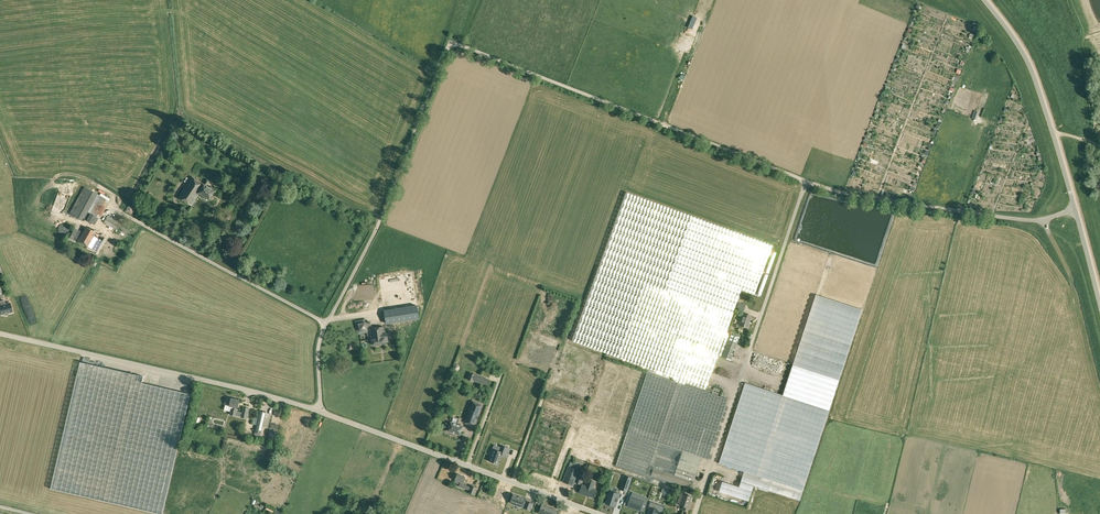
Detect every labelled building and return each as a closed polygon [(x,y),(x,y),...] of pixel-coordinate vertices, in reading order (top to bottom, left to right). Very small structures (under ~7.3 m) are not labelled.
[(199,192),(204,184),(204,183),(192,176),(178,197),(192,205),(200,193),(199,192)] [(210,188),(207,185),(209,181),(207,179),(204,183),(204,184),(199,192),(200,193),(210,199),(215,191),(215,190),(216,189),(211,186),(210,188)] [(110,201),(98,194),(84,186),(70,214),(83,221),(84,219),(95,225),(99,218),(100,219),(110,201)] [(44,200),(43,187),(35,187),(36,200),(44,200)] [(585,301),(571,343),(605,355),(675,378),(685,382),(705,389),(716,356),(717,355),(730,359),(738,336),(725,331),(731,314),(730,314),(739,288),(752,292),(769,243),(626,190),(586,299),(585,301)] [(118,229),(121,223),(107,216),(104,222),(118,229)] [(69,232),(70,230),(69,229),(69,228),(68,226),(67,225),(66,225),(64,225),(62,225),(60,226),(59,228),(59,230),(59,232),(60,233),(61,234),(62,235),(63,235),(65,235),(67,235),(68,234),(69,232)] [(97,252),(105,237),(87,227),(79,241),(97,252)] [(75,228),(70,237),(76,241),(81,231),(75,228)] [(766,271),(758,293),(762,294),(770,273),(766,271)] [(815,294),(783,395),(745,383),(719,463),(744,471),(741,481),(800,500),(829,410),(862,309),(815,294)] [(744,310),(746,304),(739,302),(737,308),(744,310)] [(0,304),(0,317),(13,314),(11,306),(6,307),(5,303),(0,304)] [(417,305),(384,311),(386,323),(419,318),(417,305)] [(748,328),(752,316),(743,313),(739,325),(748,328)] [(364,319),(355,321),(358,334),(368,332),(364,319)] [(385,334),(384,326),(370,328),(371,336),(372,336),(372,339),(373,344),(386,343),(386,342),(388,342),(387,333),(385,334)] [(80,362),(51,489),(161,513),(162,513),(190,394),(142,383),(143,376),(80,362)] [(627,433),(616,466),(650,477),(651,476),(687,488),(689,483),(692,485),(694,481),(694,479),(702,457),(708,459),(728,399),(706,392),(705,391),(684,384),(685,382),(675,378),(674,381),(647,372),(643,386),(627,433)] [(488,379),(475,374),(473,380),(486,385),(488,379)] [(225,403),(230,404),(230,405),(233,406),(232,409),(231,409),(230,415),(236,416),(236,415),(241,416),(241,417),(247,419),(249,408),(243,407),(242,412),(236,410),(237,407),(238,407),(240,400),(231,398),(231,399),(226,398),(225,403)] [(465,423),(475,426),(483,404),(473,401),(465,423)] [(255,432),(261,433),(266,412),(260,410),(255,432)] [(460,435),(463,426),(450,421),(450,424),(446,423),(445,427),(448,428),(447,430),(460,435)] [(497,464),(500,456),(500,454),(503,455),(505,455),(508,447),(501,445),(501,447),(499,451),(493,448),(492,449),(493,449),(489,460),(488,460),(488,461),(497,464)] [(576,461),(575,463),(570,461),(569,466),(568,466),(562,482),(573,486),(579,470),(580,465),(581,463),(576,461)] [(581,467),(578,474),(575,482),(580,484),(585,468),(581,467)] [(455,479),(454,482),(459,484),(460,481),(461,481),(459,486),(463,488),(464,485),(462,484),(463,482),(465,476),(457,474),(455,479)] [(625,476),(620,489),(627,491),(631,478),(625,476)] [(592,497),(594,498),(597,489),(593,488),(595,482),(588,479),(585,485),(582,484),(579,492),(589,496),(589,497),(592,498),(592,497)] [(470,487),(469,490),(468,492),(474,494),(477,487),(471,485),(470,487)] [(611,505),(615,506),(617,502),(618,498),(619,498),(618,498),(620,490),(617,489),(616,493),(608,490),(607,496),(608,497),(606,503),(611,505)] [(690,501),(692,496),(681,493),(678,502),(680,503),(680,505),(684,506),(683,509),(688,511),(691,502),(690,501)] [(525,498),(513,494),(510,502),(510,503),(510,502),(522,507),(524,507),(524,508),(530,510),(533,503),(526,501),(524,500),(525,498)] [(631,495),(627,506),(640,511),(640,510),(642,504),(645,506),(648,499),(647,499),(643,497),(642,499),(632,496),(631,495)] [(662,513),(665,506),(650,501),(648,507),(653,509),(652,511),(649,510),(648,513),(657,513),(658,513),(657,512),(658,511),(662,513)] [(557,510),(542,504),(539,512),(543,513),(542,513),(555,513),(557,510)]
